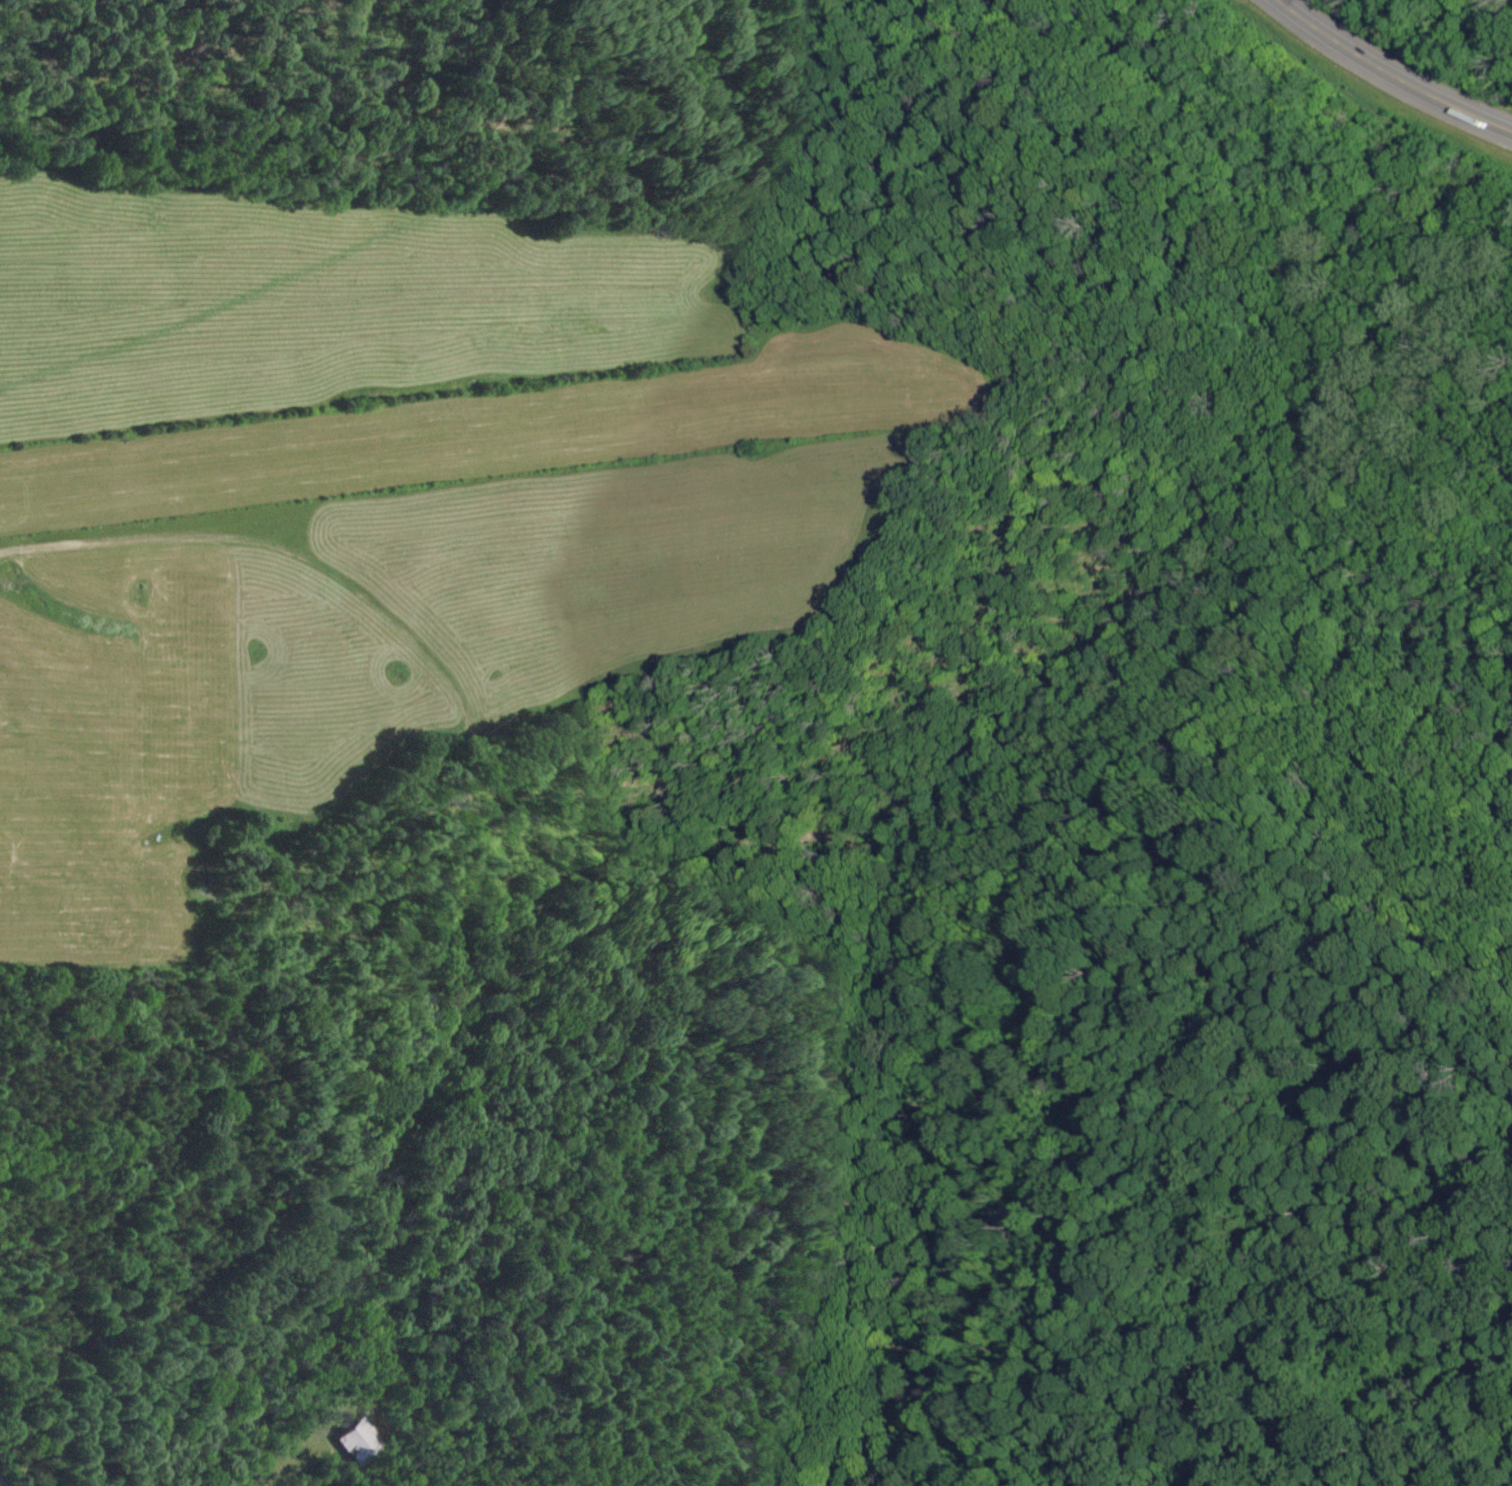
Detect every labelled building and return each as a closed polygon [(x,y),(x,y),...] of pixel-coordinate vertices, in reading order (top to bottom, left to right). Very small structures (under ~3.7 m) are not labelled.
[(335,1441),(359,1466),(383,1442),(360,1417),(335,1441)]
